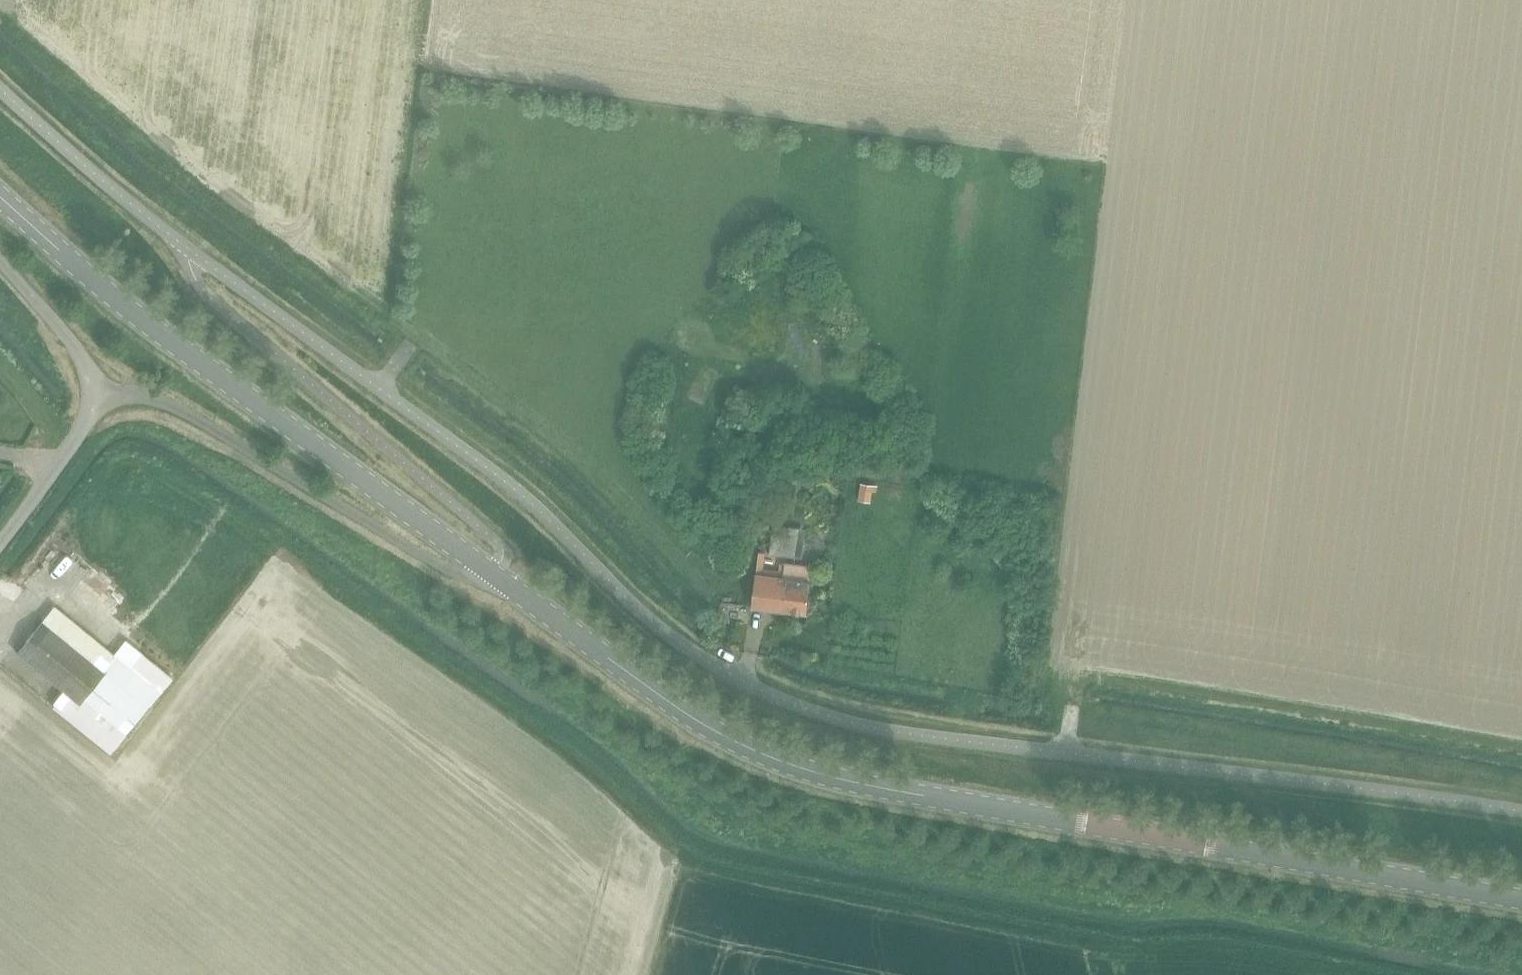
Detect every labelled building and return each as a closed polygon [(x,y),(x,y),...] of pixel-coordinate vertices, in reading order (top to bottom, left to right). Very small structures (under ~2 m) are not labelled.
[(805,537),(820,538),(821,524),(805,523),(805,537)] [(807,612),(811,580),(813,566),(789,563),(787,577),(757,573),(753,605),(807,612)] [(122,737),(147,706),(42,620),(16,651),(122,737)]
